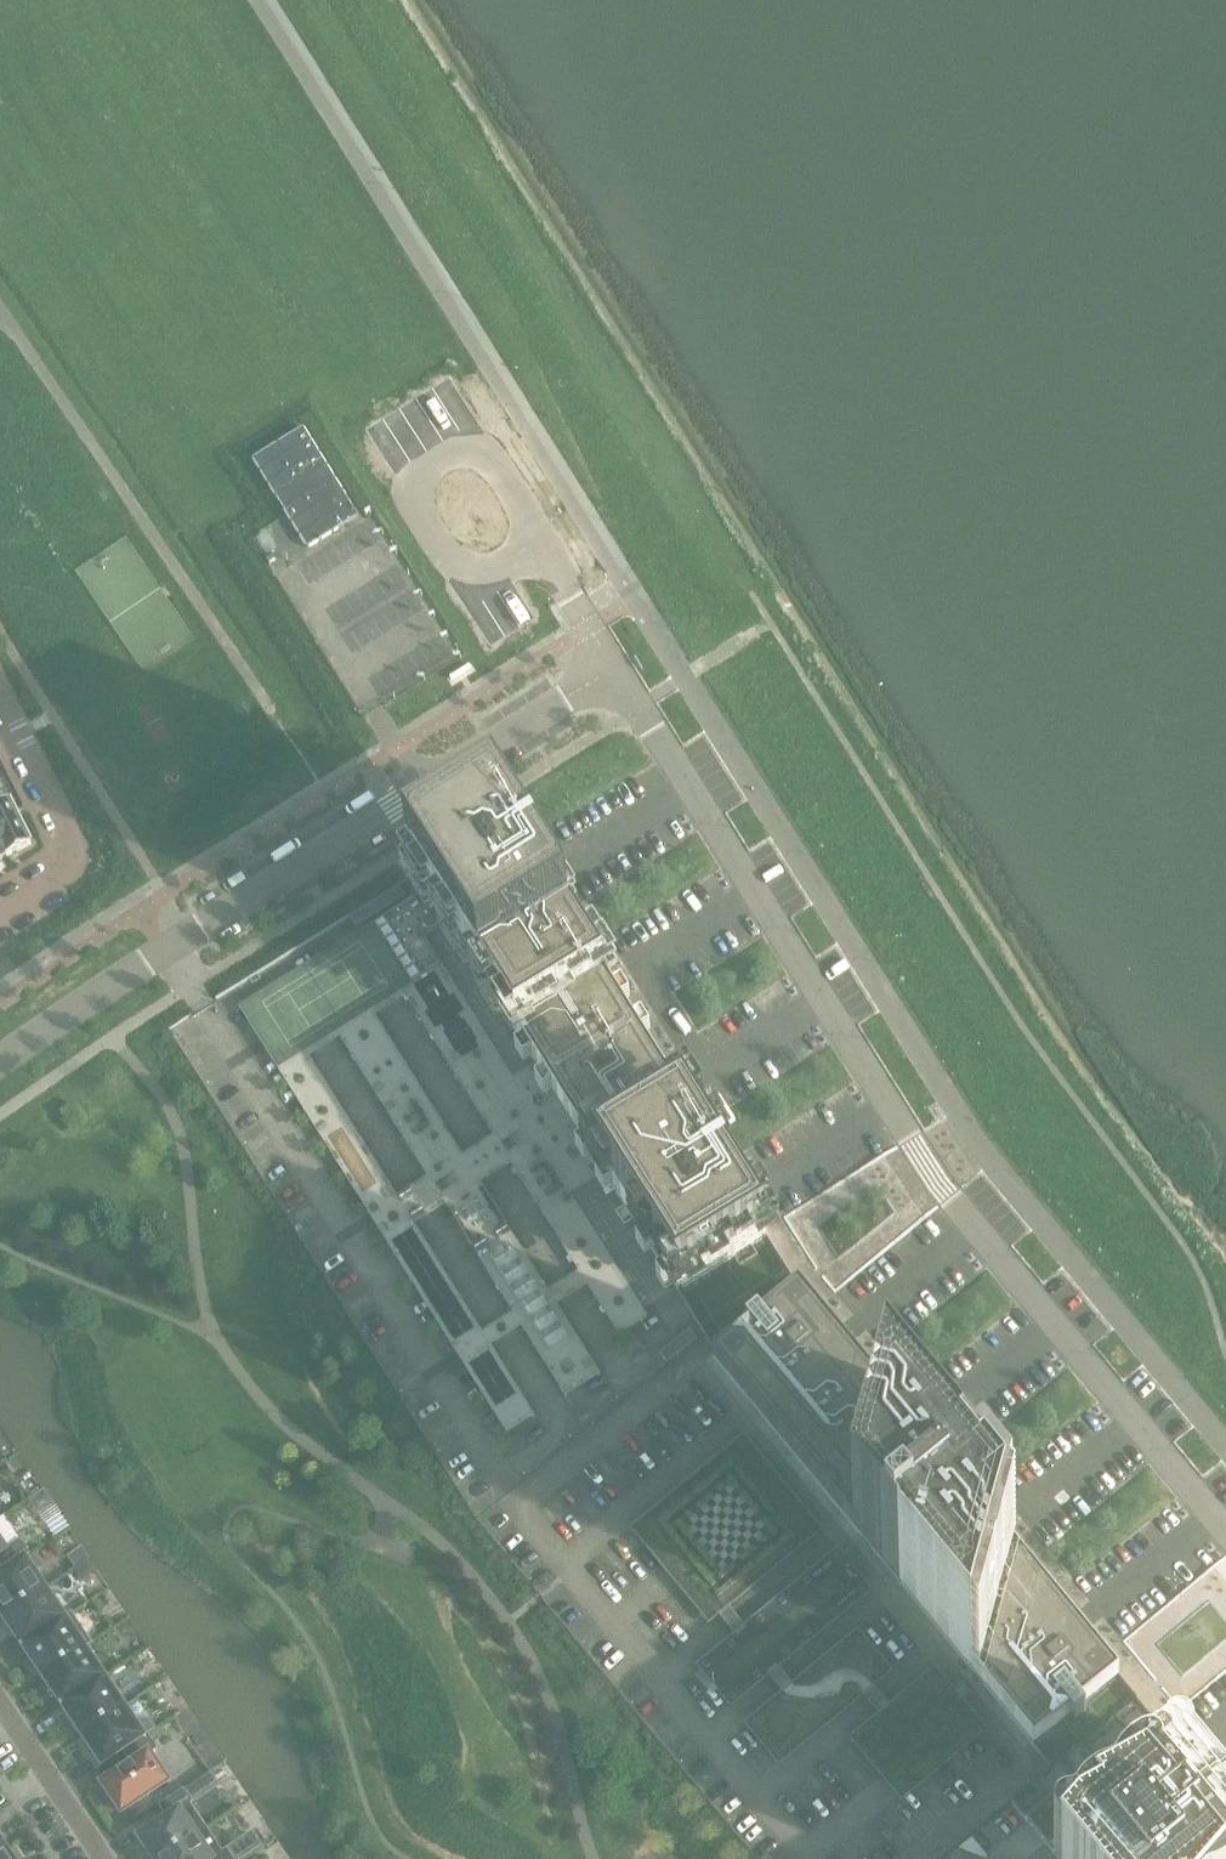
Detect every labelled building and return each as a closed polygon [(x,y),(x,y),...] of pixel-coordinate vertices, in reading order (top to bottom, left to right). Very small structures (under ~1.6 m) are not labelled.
[(304,428),(300,430),(253,459),(308,549),(359,517),(304,428)] [(471,663),(446,679),(452,688),(478,672),(471,663)] [(5,790),(0,792),(0,843),(7,857),(32,845),(5,790)] [(504,818),(454,849),(415,873),(679,1293),(767,1237),(684,1105),(684,1106),(666,1078),(667,1078),(664,1073),(659,1076),(642,1049),(646,1046),(644,1041),(639,1044),(622,1017),(626,1014),(624,1009),(619,1012),(602,985),(607,981),(504,818)] [(82,1121),(72,1106),(61,1113),(71,1128),(82,1121)] [(760,1313),(746,1325),(750,1330),(715,1359),(882,1561),(887,1556),(907,1579),(901,1584),(1034,1746),(1070,1717),(1074,1722),(1088,1710),(1084,1705),(1119,1676),(800,1289),(764,1318),(760,1313)] [(5,1572),(25,1559),(30,1555),(5,1517),(0,1520),(0,1565),(5,1572)] [(5,1572),(0,1576),(0,1612),(3,1617),(46,1589),(25,1559),(5,1572)] [(46,1589),(3,1617),(13,1632),(13,1633),(15,1636),(16,1636),(22,1645),(20,1647),(21,1648),(73,1614),(72,1613),(65,1617),(46,1589)] [(73,1614),(21,1648),(22,1650),(24,1648),(31,1658),(30,1658),(32,1662),(33,1661),(43,1676),(92,1643),(73,1614)] [(92,1643),(43,1676),(53,1691),(52,1692),(54,1695),(55,1695),(61,1704),(59,1706),(60,1707),(105,1677),(86,1649),(93,1644),(92,1643)] [(105,1677),(60,1707),(61,1709),(64,1707),(82,1735),(125,1707),(105,1677)] [(1011,1803),(1057,1858),(1225,1858),(1225,1805),(1138,1698),(1011,1803)] [(125,1707),(82,1735),(103,1766),(123,1752),(145,1737),(125,1707)] [(148,1735),(145,1737),(123,1752),(132,1765),(119,1774),(104,1785),(122,1813),(168,1782),(150,1756),(158,1750),(148,1735)] [(153,1858),(161,1858),(207,1828),(191,1804),(194,1803),(185,1790),(159,1807),(167,1818),(139,1837),(153,1858)] [(227,1849),(223,1852),(207,1828),(161,1858),(234,1858),(227,1849)] [(7,1850),(0,1854),(0,1858),(13,1858),(7,1850)]
